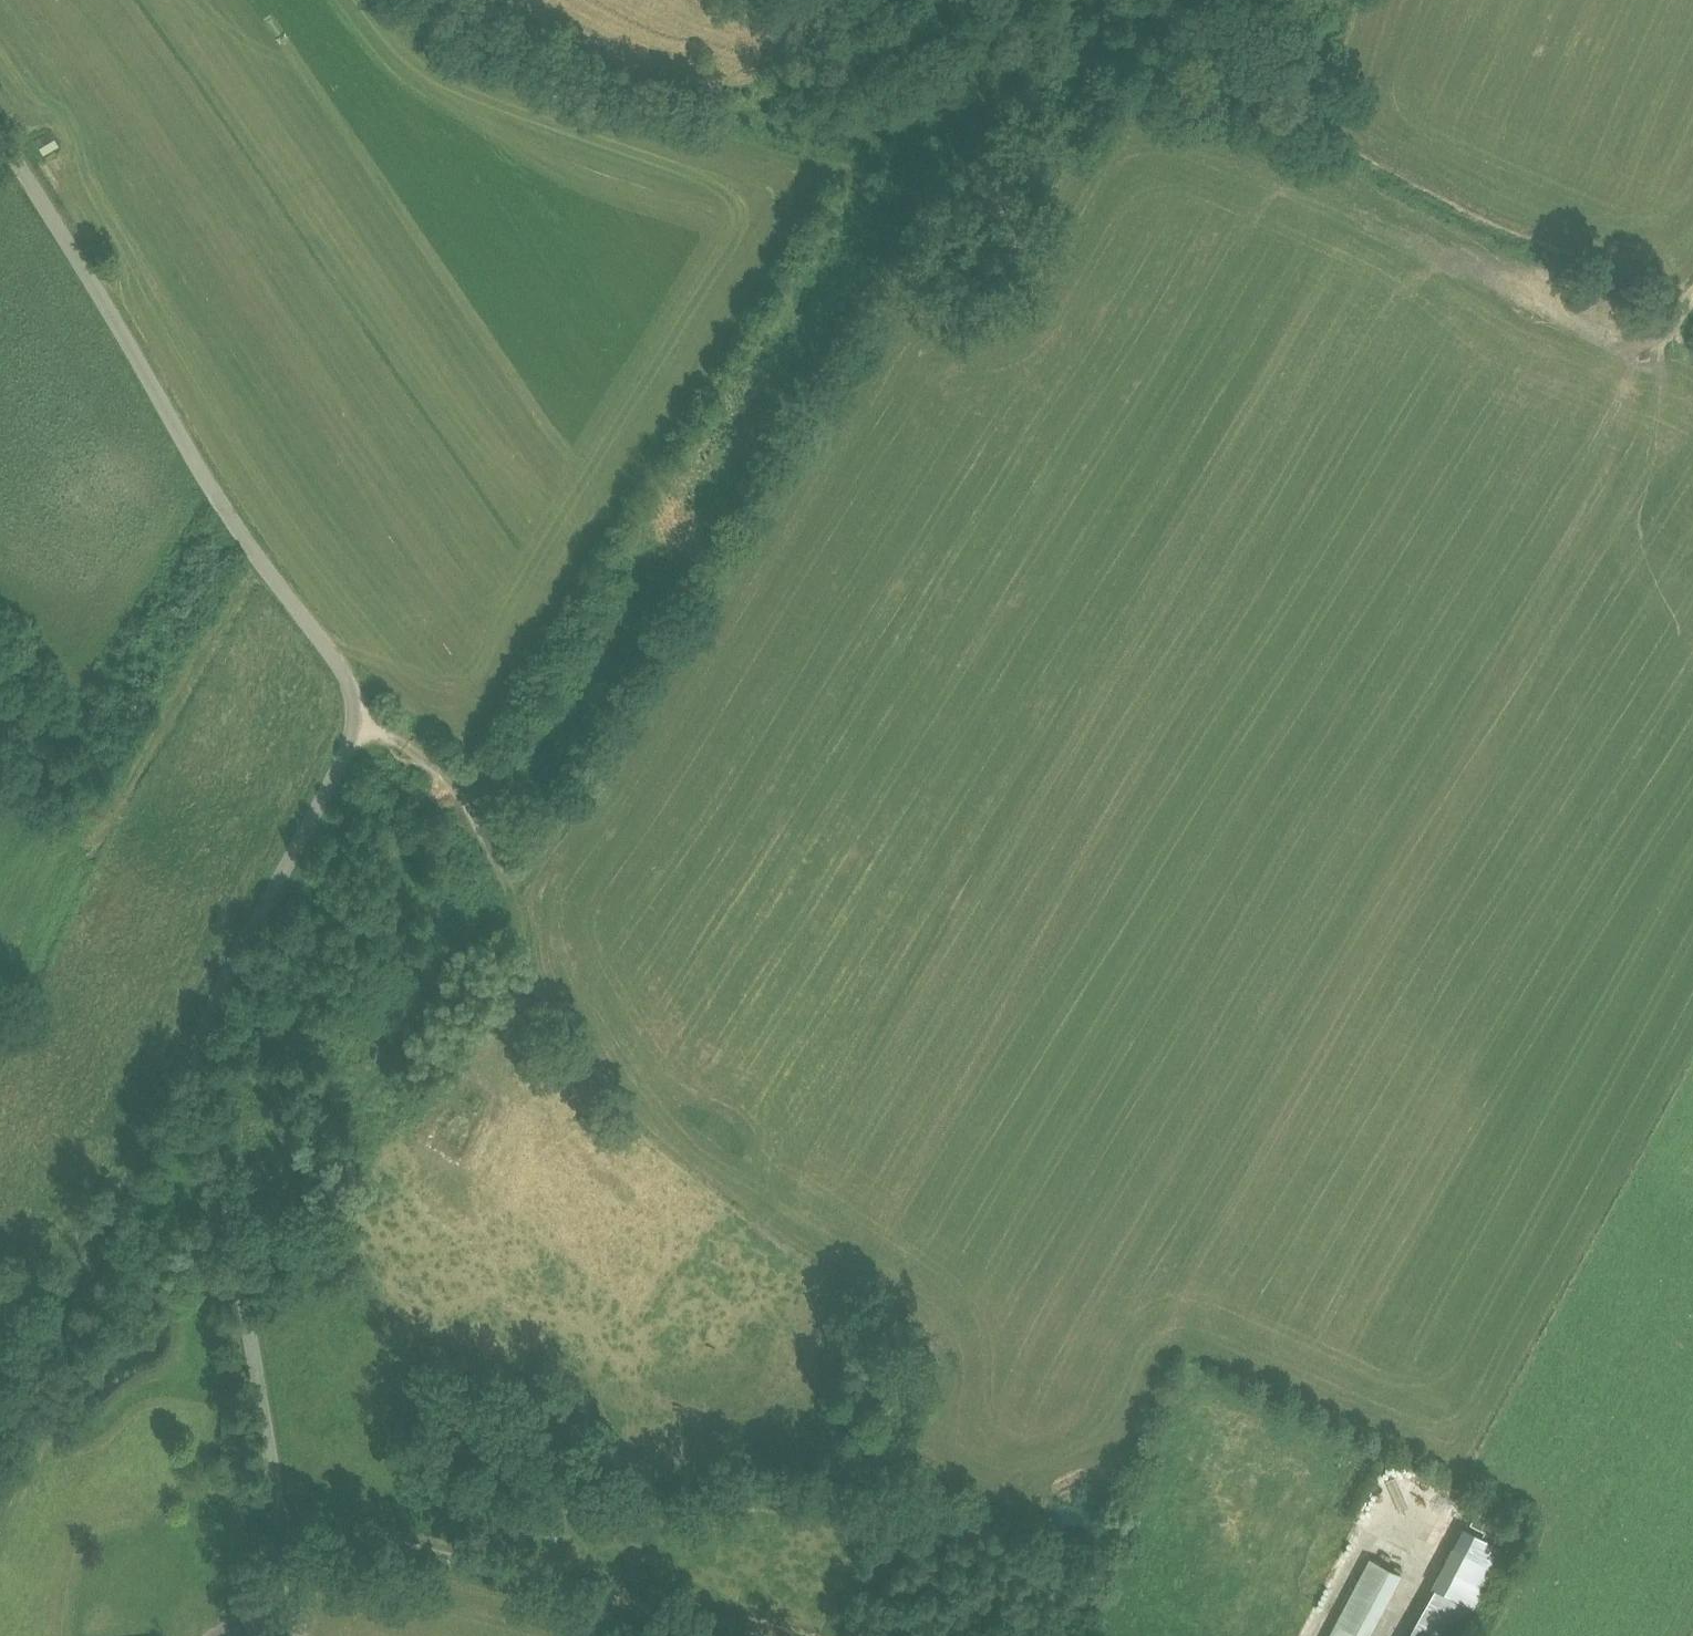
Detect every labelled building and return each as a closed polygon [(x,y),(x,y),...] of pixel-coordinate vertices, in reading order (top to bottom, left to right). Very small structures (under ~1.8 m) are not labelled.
[(50,131),(34,140),(42,156),(59,147),(50,131)] [(1476,1512),(1470,1524),(1484,1531),(1478,1543),(1490,1549),(1503,1556),(1509,1544),(1511,1545),(1517,1533),(1476,1512)] [(500,1538),(497,1546),(504,1548),(507,1540),(500,1538)] [(1384,1606),(1401,1574),(1369,1557),(1352,1589),(1335,1622),(1328,1635),(1368,1635),(1384,1606)]
